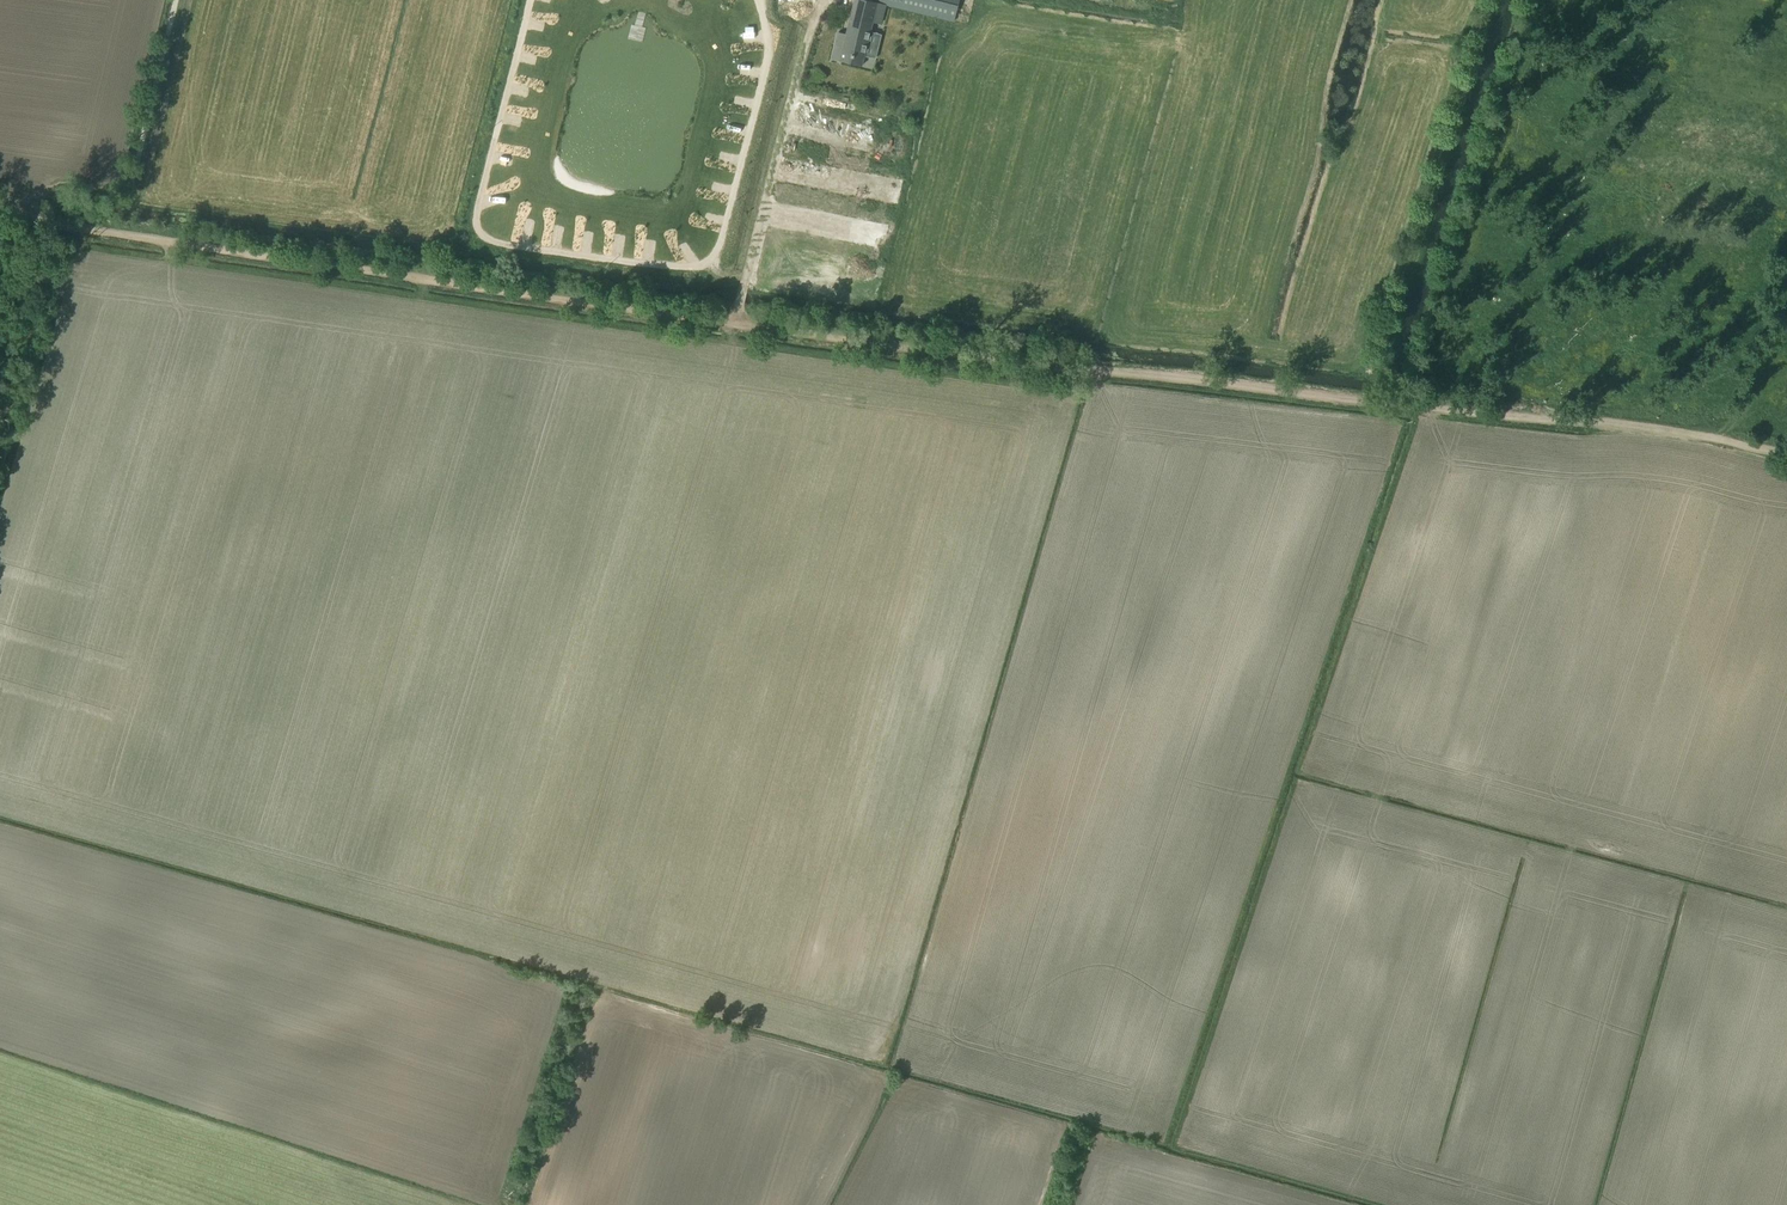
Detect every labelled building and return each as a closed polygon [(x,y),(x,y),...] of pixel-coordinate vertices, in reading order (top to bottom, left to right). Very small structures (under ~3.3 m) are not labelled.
[(831,58),(840,60),(862,66),(873,22),(882,24),(885,11),(886,6),(912,11),(954,21),(959,0),(855,0),(846,34),(837,32),(831,58)]
